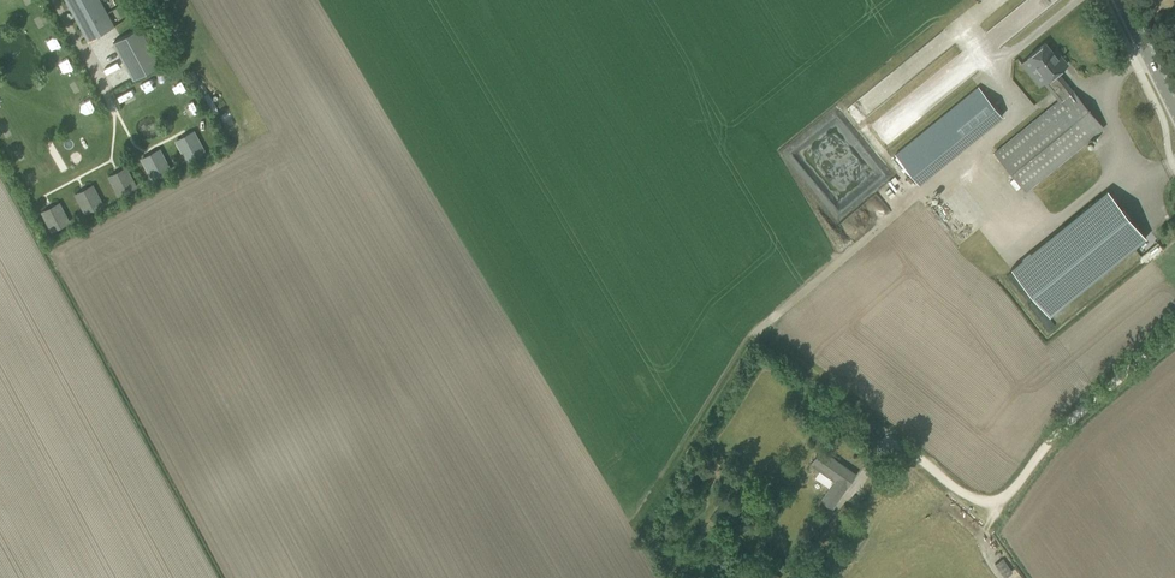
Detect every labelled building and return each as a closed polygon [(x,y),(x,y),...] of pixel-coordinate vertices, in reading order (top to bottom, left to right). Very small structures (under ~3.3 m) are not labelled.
[(87,41),(114,26),(101,0),(65,0),(87,41)] [(113,42),(133,79),(160,64),(139,27),(113,42)] [(969,163),(1006,208),(1103,127),(1072,89),(1072,90),(1057,72),(1067,64),(1060,55),(1057,57),(1045,43),(1028,57),(1039,71),(1036,74),(1053,94),(969,163)] [(71,80),(73,89),(83,87),(81,78),(71,80)] [(978,86),(940,118),(962,144),(999,113),(1000,113),(978,86)] [(83,112),(95,107),(91,97),(78,103),(83,112)] [(194,150),(181,157),(188,170),(205,161),(202,155),(198,157),(194,150)] [(162,167),(149,174),(156,187),(173,178),(170,172),(166,174),(162,167)] [(35,169),(25,174),(32,186),(41,181),(35,169)] [(110,182),(118,196),(136,186),(128,172),(110,182)] [(77,199),(85,213),(102,204),(94,190),(77,199)] [(940,216),(960,198),(953,190),(932,208),(940,216)] [(1049,315),(1146,237),(1107,190),(1011,268),(1049,315)] [(44,217),(52,231),(69,222),(61,208),(44,217)] [(810,464),(833,480),(820,500),(832,507),(855,473),(820,449),(810,464)] [(1002,558),(995,564),(1004,576),(1011,571),(1002,558)]
